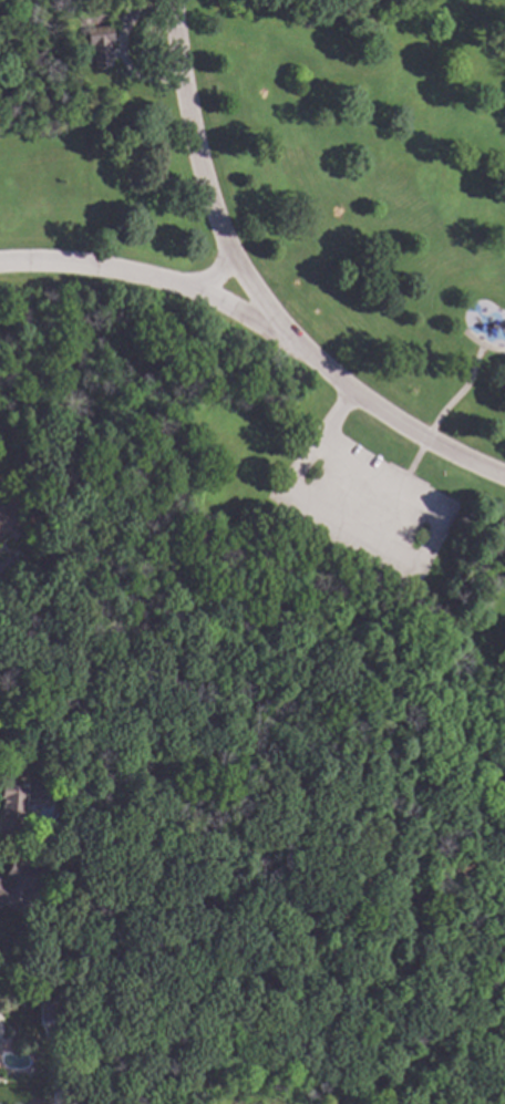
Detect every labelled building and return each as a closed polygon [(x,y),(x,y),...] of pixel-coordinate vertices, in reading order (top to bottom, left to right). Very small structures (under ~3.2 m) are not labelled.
[(112,43),(109,43),(112,66),(94,69),(91,44),(87,45),(85,28),(111,25),(112,43)] [(21,525),(0,533),(0,506),(11,502),(21,525)] [(61,780),(51,782),(50,774),(60,772),(61,780)] [(17,837),(0,836),(0,783),(41,786),(40,801),(22,799),(21,822),(18,822),(17,837)] [(25,912),(0,900),(0,881),(2,883),(12,861),(39,874),(35,879),(41,883),(38,889),(33,888),(33,890),(30,888),(23,902),(29,906),(25,912)] [(50,1032),(50,1002),(39,1002),(37,1031),(50,1032)]
